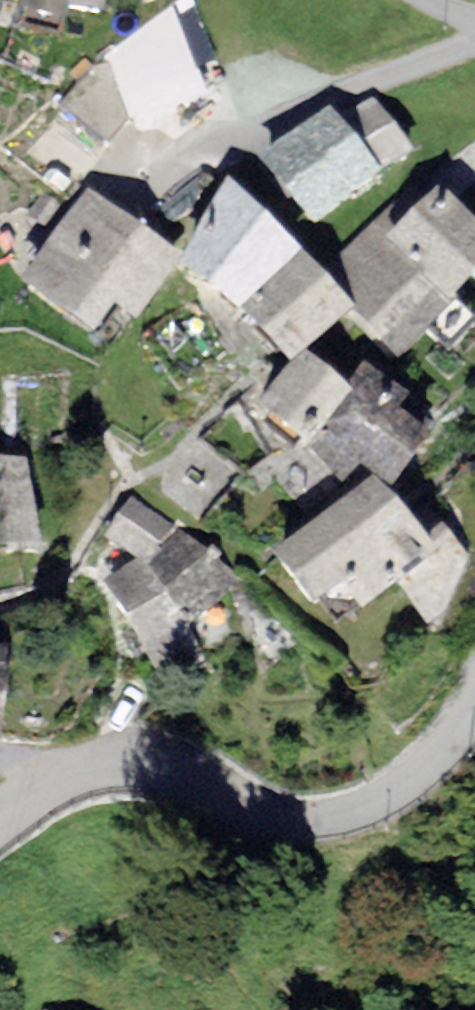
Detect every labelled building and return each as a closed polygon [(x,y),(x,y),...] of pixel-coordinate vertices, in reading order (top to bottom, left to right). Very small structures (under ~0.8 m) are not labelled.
[(106,35),(113,0),(0,0),(0,13),(106,35)] [(83,80),(57,109),(103,150),(130,124),(194,108),(177,45),(113,61),(93,68),(83,80)] [(338,120),(380,177),(414,161),(375,102),(338,120)] [(338,120),(331,111),(254,165),(307,245),(383,181),(380,177),(338,120)] [(229,186),(178,281),(235,328),(301,263),(229,186)] [(316,279),(354,319),(348,325),(399,373),(474,298),(474,233),(439,196),(427,207),(411,188),(316,279)] [(135,335),(181,263),(88,196),(20,293),(94,350),(116,319),(135,335)] [(316,279),(301,263),(235,328),(286,373),(305,365),(348,325),(354,319),(316,279)] [(346,403),(305,365),(286,373),(260,416),(308,459),(352,406),(346,403)] [(409,407),(362,372),(346,403),(352,406),(308,459),(342,498),(361,477),(373,486),(389,505),(437,452),(399,421),(409,407)] [(43,558),(27,465),(0,465),(0,565),(43,558)] [(364,582),(417,538),(389,505),(373,486),(321,530),(364,582)] [(177,527),(130,500),(103,547),(134,567),(143,573),(177,527)] [(134,567),(101,589),(156,685),(202,657),(189,633),(239,582),(177,527),(143,573),(134,567)] [(364,582),(321,530),(268,573),(312,626),(342,601),(364,582)] [(439,563),(403,595),(427,626),(446,611),(471,559),(450,535),(428,554),(439,563)] [(364,582),(342,601),(363,627),(403,595),(439,563),(428,554),(417,538),(364,582)]
